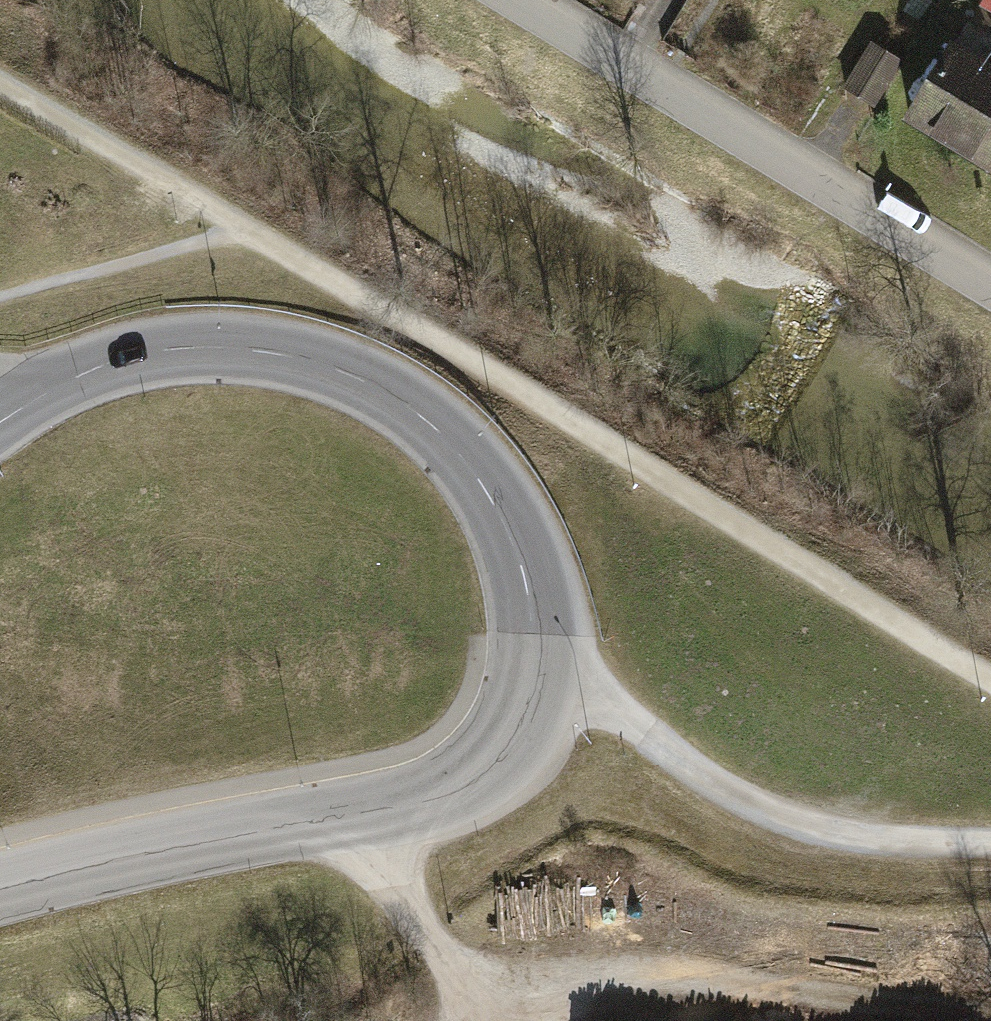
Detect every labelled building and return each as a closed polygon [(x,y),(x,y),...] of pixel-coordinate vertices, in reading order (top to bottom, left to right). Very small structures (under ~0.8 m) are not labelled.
[(902,62),(870,43),(842,90),(874,109),(902,62)] [(903,123),(990,177),(990,67),(952,44),(903,123)]
